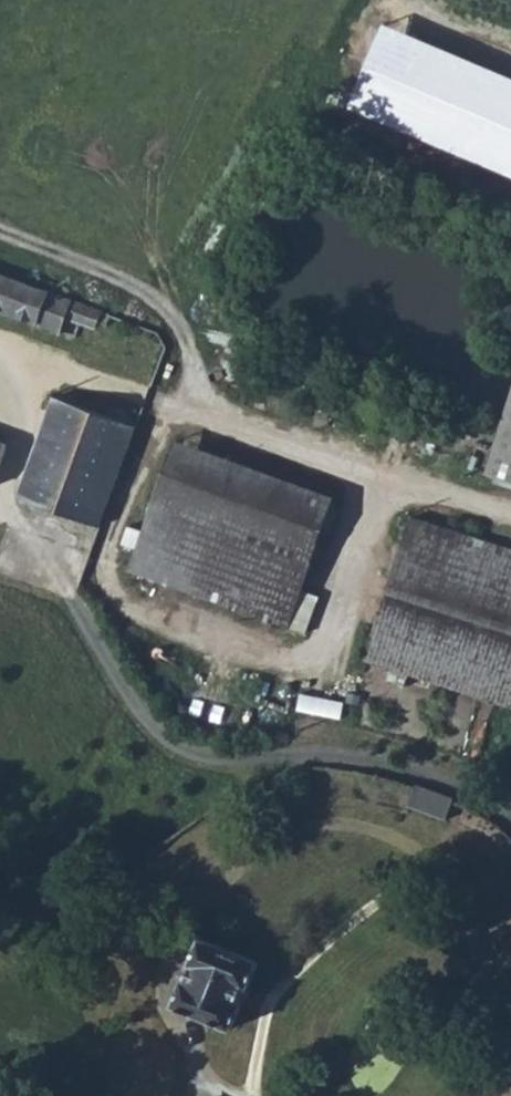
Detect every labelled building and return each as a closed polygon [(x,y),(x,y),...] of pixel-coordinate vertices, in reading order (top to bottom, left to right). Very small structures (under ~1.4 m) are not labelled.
[(0,295),(0,310),(91,343),(98,330),(107,332),(110,328),(121,330),(124,317),(7,275),(0,295)] [(112,537),(149,434),(73,406),(35,508),(112,537)] [(7,496),(24,454),(0,445),(0,493),(7,496)] [(300,560),(321,499),(187,450),(166,513),(300,560)] [(343,507),(321,499),(300,560),(322,568),(343,507)] [(276,626),(300,560),(166,513),(143,580),(276,626)] [(421,516),(371,658),(510,705),(510,547),(421,516)] [(322,568),(300,560),(276,626),(299,634),(322,568)] [(433,789),(381,778),(377,800),(429,815),(432,810),(469,822),(473,802),(433,789)] [(208,938),(181,1005),(241,1029),(269,962),(208,938)]
